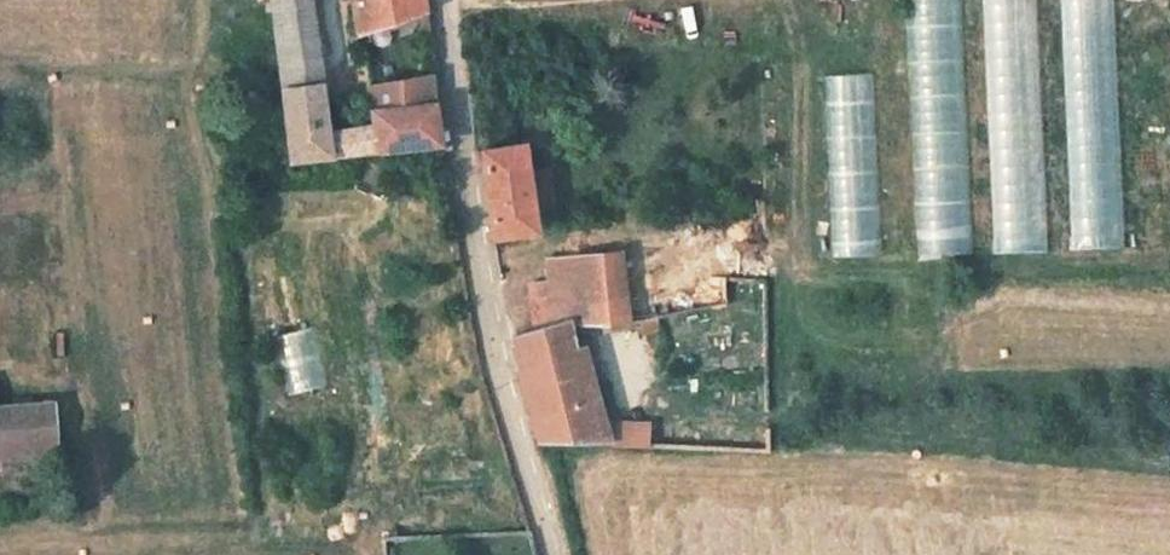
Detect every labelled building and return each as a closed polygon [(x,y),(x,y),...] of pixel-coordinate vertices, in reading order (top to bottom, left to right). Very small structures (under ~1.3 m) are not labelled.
[(279,46),(321,41),(317,0),(273,0),(279,46)] [(423,0),(357,0),(362,36),(426,18),(423,0)] [(912,258),(968,257),(960,0),(904,0),(912,258)] [(988,252),(1046,250),(1037,0),(979,0),(988,252)] [(1112,0),(1055,0),(1066,249),(1123,246),(1112,0)] [(330,125),(321,41),(279,46),(295,161),(380,160),(374,124),(330,125)] [(872,71),(820,73),(829,256),(880,254),(872,71)] [(443,143),(435,87),(370,90),(380,160),(446,160),(443,143)] [(537,239),(526,154),(483,161),(490,211),(496,246),(537,239)] [(631,333),(625,257),(555,262),(559,316),(536,324),(540,339),(564,333),(566,337),(631,333)] [(670,352),(669,330),(645,332),(646,354),(670,352)] [(611,446),(591,357),(574,359),(566,337),(564,333),(540,339),(513,347),(526,389),(545,451),(553,451),(611,446)] [(49,418),(0,422),(0,472),(53,466),(49,418)] [(767,458),(767,434),(615,428),(613,453),(767,458)]
